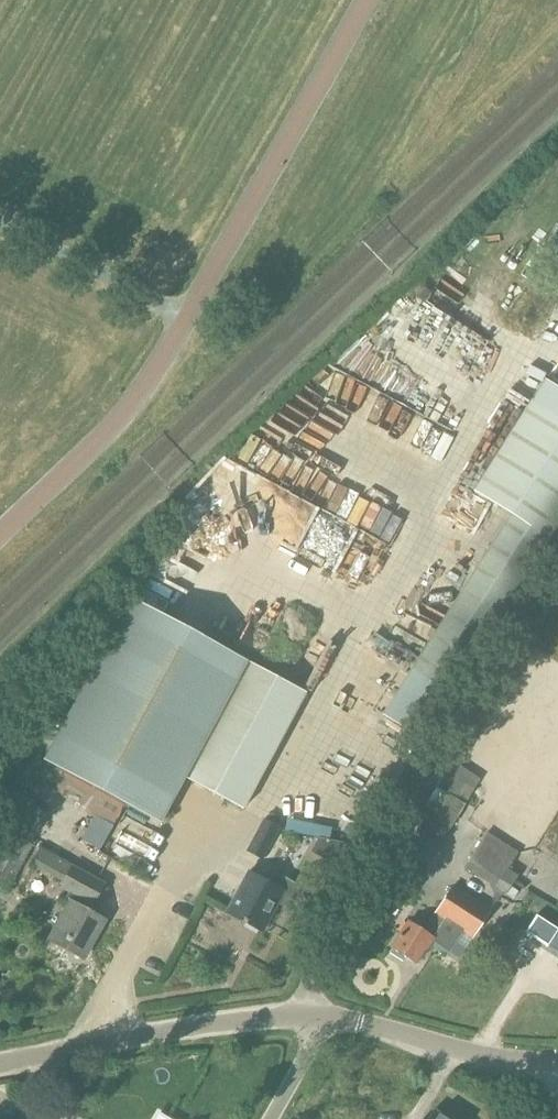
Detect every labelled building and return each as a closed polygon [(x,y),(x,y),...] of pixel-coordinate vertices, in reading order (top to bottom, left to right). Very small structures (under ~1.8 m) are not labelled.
[(327,405),(339,402),(332,378),(320,381),(327,405)] [(410,670),(450,695),(500,616),(557,525),(557,388),(544,379),(472,491),(509,514),(410,670)] [(353,416),(367,416),(367,399),(352,400),(353,416)] [(410,450),(422,452),(425,426),(413,424),(410,450)] [(341,513),(353,496),(331,481),(319,498),(341,513)] [(163,829),(189,781),(210,793),(245,812),(279,750),(309,697),(135,602),(46,765),(163,829)] [(410,670),(382,713),(422,739),(450,695),(410,670)] [(448,828),(478,780),(460,768),(452,779),(455,781),(431,818),(448,828)] [(308,812),(316,797),(301,789),(293,804),(308,812)] [(424,815),(436,796),(426,790),(414,809),(424,815)] [(21,798),(16,809),(39,821),(44,811),(21,798)] [(261,859),(278,828),(263,821),(247,851),(261,859)] [(23,844),(0,834),(0,893),(23,844)] [(506,893),(515,878),(504,871),(513,855),(485,837),(466,867),(506,893)] [(90,905),(101,884),(69,867),(58,887),(90,905)] [(287,908),(300,885),(277,873),(271,884),(247,872),(226,912),(261,931),(276,902),(287,908)] [(472,937),(489,910),(453,886),(423,932),(407,921),(391,947),(415,962),(425,947),(427,949),(432,940),(449,951),(457,938),(466,944),(471,936),(472,937)] [(83,958),(104,920),(70,902),(49,940),(83,958)] [(525,931),(545,944),(547,943),(557,949),(557,931),(535,916),(525,931)]
